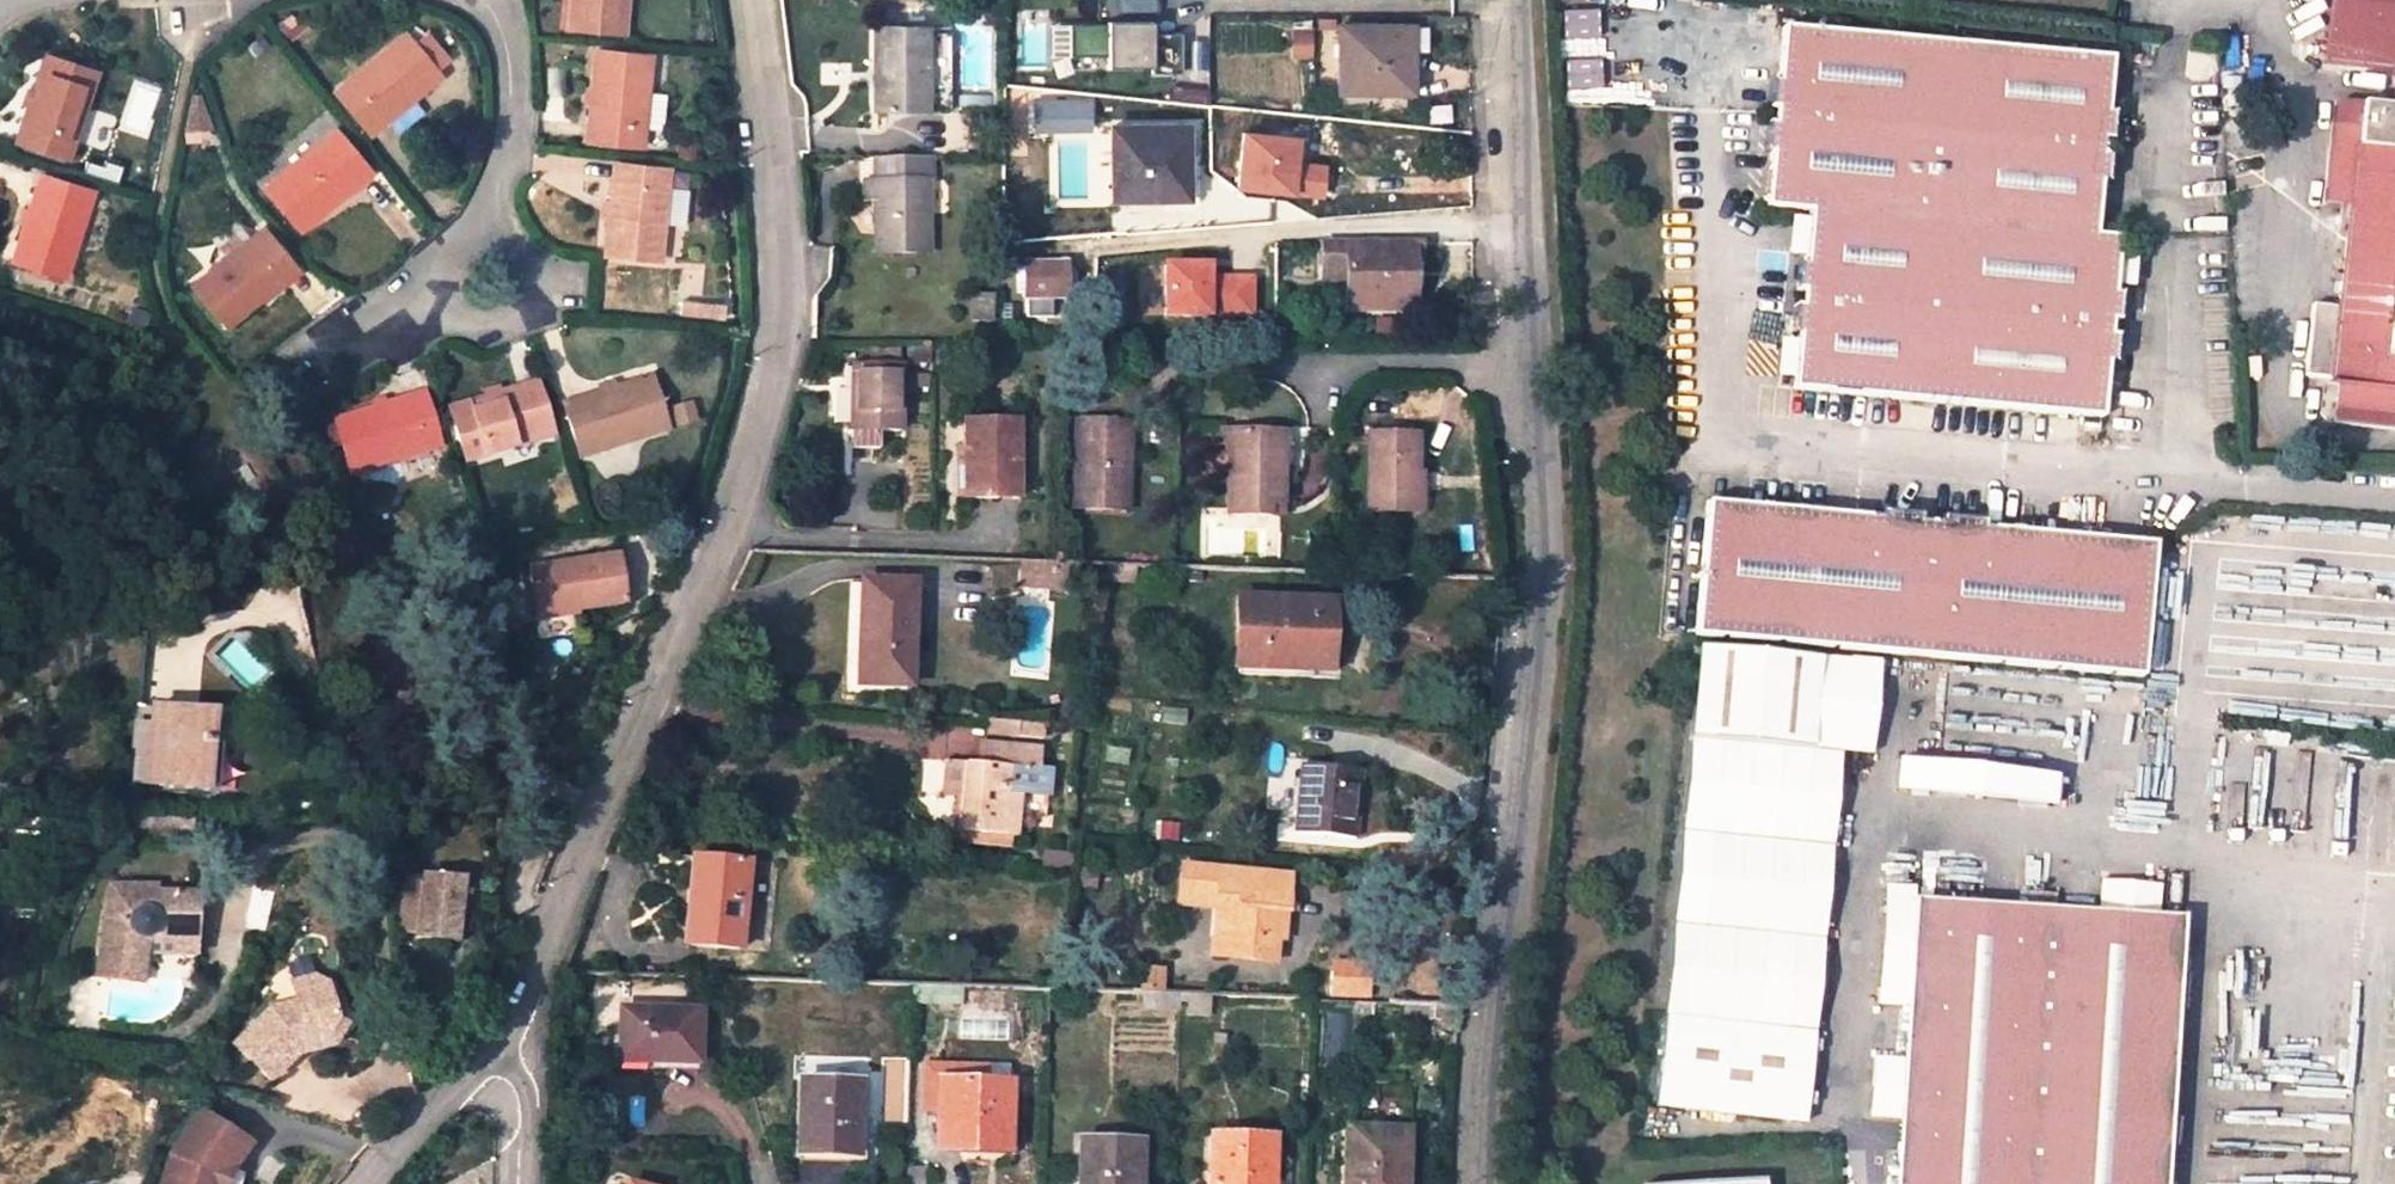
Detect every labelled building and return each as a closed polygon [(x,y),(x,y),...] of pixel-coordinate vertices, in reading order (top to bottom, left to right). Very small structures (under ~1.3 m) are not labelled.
[(624,0),(569,0),(566,28),(620,33),(624,0)] [(2333,67),(2394,74),(2394,0),(2340,0),(2333,67)] [(1599,37),(1598,7),(1565,9),(1566,39),(1599,37)] [(1408,92),(1409,27),(1339,26),(1338,92),(1408,92)] [(1107,30),(1065,30),(1065,62),(1107,62),(1107,72),(1152,72),(1152,74),(1180,74),(1180,37),(1152,37),(1152,27),(1107,27),(1107,30)] [(930,28),(875,28),(874,110),(930,110),(930,28)] [(954,28),(930,28),(930,110),(954,110),(954,28)] [(1065,62),(1065,30),(1052,30),(1052,62),(1065,62)] [(2118,143),(2120,115),(2114,114),(2119,59),(1787,31),(1782,83),(1776,83),(1774,111),(1780,112),(1779,125),(1773,125),(1771,153),(1777,153),(1772,206),(1817,211),(1812,267),(1805,267),(1802,293),(1811,294),(1809,307),(1801,307),(1799,334),(1805,335),(1801,388),(2109,413),(2114,364),(2121,365),(2123,336),(2117,336),(2119,321),(2125,321),(2127,296),(2121,295),(2126,239),(2103,237),(2108,184),(2114,184),(2116,156),(2110,156),(2111,142),(2118,143)] [(334,93),(363,128),(407,92),(413,98),(439,76),(435,71),(449,59),(426,32),(412,44),(404,36),(334,93)] [(639,146),(648,57),(593,51),(586,124),(590,124),(588,141),(639,146)] [(68,158),(96,72),(43,57),(21,126),(23,126),(18,142),(68,158)] [(1569,85),(1602,82),(1601,57),(1567,59),(1569,85)] [(369,135),(413,98),(407,92),(363,128),(369,135)] [(663,126),(664,95),(651,94),(650,125),(663,126)] [(2350,101),(2344,108),(2332,204),(2356,206),(2344,309),(2335,381),(2334,385),(2343,386),(2340,407),(2392,414),(2394,396),(2394,390),(2394,107),(2350,101)] [(1183,198),(1183,190),(1183,164),(1182,128),(1111,129),(1112,199),(1183,198)] [(326,207),(321,201),(363,167),(334,131),(265,187),(299,229),(326,207)] [(928,158),(861,158),(861,182),(928,182),(928,158)] [(663,193),(666,170),(616,166),(614,182),(611,182),(604,254),(657,260),(660,224),(682,226),(685,195),(663,193)] [(363,167),(321,201),(326,207),(368,173),(363,167)] [(65,277),(91,192),(41,176),(36,193),(33,193),(11,261),(65,277)] [(929,254),(928,182),(861,182),(861,202),(877,202),(878,234),(874,234),(875,254),(929,254)] [(252,309),(246,302),(292,265),(263,230),(194,287),(228,329),(252,309)] [(1321,244),(1321,280),(1344,280),(1345,310),(1411,309),(1410,244),(1321,244)] [(292,265),(246,302),(252,309),(297,271),(292,265)] [(1063,267),(1027,267),(1026,297),(1063,297),(1063,267)] [(1207,273),(1165,273),(1164,322),(1250,323),(1250,285),(1207,285),(1207,273)] [(2317,306),(2308,378),(2335,381),(2344,309),(2317,306)] [(898,431),(899,368),(850,366),(849,429),(898,431)] [(582,397),(582,400),(563,406),(578,457),(666,431),(648,377),(582,397)] [(520,390),(520,388),(448,409),(464,461),(550,436),(535,386),(520,390)] [(405,400),(404,398),(336,419),(353,472),(437,447),(422,396),(405,400)] [(1125,509),(1129,422),(1075,420),(1073,507),(1125,509)] [(1014,498),(1013,421),(966,421),(966,462),(960,462),(960,493),(973,494),(973,498),(1014,498)] [(1221,431),(1220,467),(1229,467),(1230,431),(1221,431)] [(1278,503),(1281,432),(1230,431),(1229,467),(1229,514),(1267,515),(1268,503),(1278,503)] [(1414,513),(1415,435),(1367,434),(1366,513),(1414,513)] [(1993,517),(1950,513),(1949,522),(1928,521),(1929,512),(1886,509),(1886,516),(1717,501),(1705,632),(2150,673),(2163,541),(1993,526),(1993,517)] [(1278,515),(1278,503),(1268,503),(1267,515),(1278,515)] [(620,606),(612,556),(525,570),(532,620),(620,606)] [(908,685),(912,583),(866,581),(864,629),(860,629),(858,682),(908,685)] [(1291,667),(1292,646),(1328,647),(1329,601),(1238,598),(1235,665),(1291,667)] [(1828,658),(1703,645),(1694,729),(1819,740),(1828,658)] [(1291,667),(1327,669),(1328,647),(1292,646),(1291,667)] [(149,730),(151,707),(136,706),(129,781),(144,782),(149,730)] [(211,712),(192,710),(151,707),(149,730),(144,782),(204,787),(211,712)] [(1015,736),(1041,739),(1043,724),(1016,722),(1015,736)] [(1819,740),(1694,729),(1662,1109),(1808,1122),(1840,742),(1819,740)] [(973,764),(995,766),(997,746),(976,744),(973,764)] [(1039,750),(997,746),(995,766),(973,764),(960,762),(956,797),(952,831),(1011,837),(1019,768),(1037,770),(1039,750)] [(956,797),(960,762),(942,761),(939,795),(956,797)] [(1351,839),(1357,771),(1299,765),(1293,834),(1351,839)] [(688,904),(694,905),(700,905),(705,857),(692,856),(688,904)] [(705,857),(700,905),(694,905),(690,944),(738,948),(747,861),(705,857)] [(1180,865),(1176,902),(1216,907),(1217,897),(1233,899),(1232,908),(1227,957),(1273,962),(1277,919),(1284,919),(1288,876),(1180,865)] [(1098,889),(1100,873),(1079,870),(1077,886),(1098,889)] [(422,880),(399,877),(391,938),(414,941),(422,880)] [(459,885),(422,880),(414,941),(451,946),(459,885)] [(96,977),(141,983),(145,954),(146,942),(184,944),(185,938),(193,938),(195,895),(154,893),(154,886),(111,885),(96,977)] [(1216,907),(1232,908),(1233,899),(1217,897),(1216,907)] [(2195,1051),(2208,928),(1942,899),(1913,1183),(2180,1183),(2195,1051)] [(1227,957),(1232,908),(1216,907),(1211,955),(1227,957)] [(184,944),(146,942),(145,954),(193,956),(193,938),(185,938),(184,944)] [(1329,973),(1356,974),(1356,966),(1329,964),(1329,973)] [(1329,973),(1328,996),(1367,998),(1368,966),(1356,966),(1356,974),(1329,973)] [(270,1006),(233,1042),(268,1079),(296,1052),(293,1042),(323,1036),(337,1022),(329,985),(313,978),(291,982),(295,1001),(270,1006)] [(1152,1010),(1180,1012),(1180,994),(1140,993),(1140,1004),(1152,1005),(1152,1010)] [(1184,1014),(1207,1015),(1208,995),(1185,994),(1184,1014)] [(1453,1008),(1438,1007),(1436,1025),(1451,1027),(1453,1008)] [(696,1062),(698,1011),(622,1008),(620,1059),(696,1062)] [(293,1042),(296,1052),(329,1042),(343,1028),(337,1022),(323,1036),(293,1042)] [(858,1082),(858,1065),(801,1063),(801,1079),(858,1082)] [(855,1155),(858,1082),(801,1079),(798,1153),(855,1155)] [(1007,1142),(1009,1081),(938,1079),(936,1140),(1007,1142)] [(248,1143),(199,1111),(170,1156),(162,1183),(223,1183),(224,1180),(248,1143)] [(1404,1132),(1349,1129),(1346,1183),(1402,1183),(1404,1132)] [(590,1150),(590,1134),(574,1133),(575,1150),(590,1150)] [(1210,1135),(1209,1183),(1268,1183),(1270,1137),(1210,1135)] [(1139,1142),(1078,1140),(1077,1183),(1137,1183),(1139,1142)]
